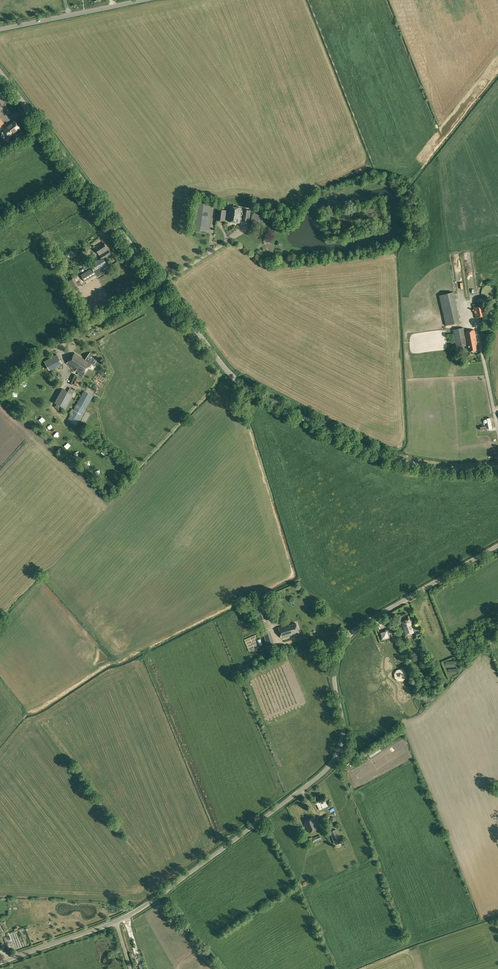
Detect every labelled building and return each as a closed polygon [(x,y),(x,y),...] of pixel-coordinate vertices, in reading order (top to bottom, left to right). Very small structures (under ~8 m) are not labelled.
[(4,130),(9,137),(20,129),(15,121),(4,130)] [(193,229),(208,231),(212,203),(197,201),(193,229)] [(230,206),(229,212),(228,221),(239,222),(242,208),(230,206)] [(216,219),(225,221),(226,210),(218,209),(216,219)] [(242,220),(249,221),(251,210),(243,209),(242,220)] [(251,227),(264,228),(264,223),(265,214),(256,213),(255,222),(252,222),(251,227)] [(95,247),(100,255),(102,254),(103,255),(104,254),(106,257),(111,254),(103,242),(95,247)] [(90,265),(92,268),(96,275),(97,276),(110,268),(105,261),(99,259),(90,265)] [(96,275),(92,268),(81,274),(85,281),(96,275)] [(69,281),(74,289),(79,285),(74,278),(69,281)] [(497,288),(497,287),(496,286),(495,285),(493,284),(492,284),(491,284),(489,284),(488,285),(486,285),(485,286),(485,288),(484,289),(484,290),(484,292),(484,293),(484,295),(485,296),(486,297),(487,298),(489,299),(490,299),(491,299),(493,299),(494,298),(496,297),(497,297),(497,296),(497,294),(497,289),(497,288)] [(439,295),(446,326),(460,322),(453,292),(439,295)] [(474,307),(476,317),(482,316),(483,320),(487,319),(484,305),(474,307)] [(464,327),(453,330),(457,347),(468,345),(465,332),(464,327)] [(465,332),(468,345),(469,351),(478,350),(477,343),(474,330),(465,332)] [(85,360),(75,353),(67,364),(83,375),(91,365),(92,366),(98,359),(90,353),(85,360)] [(57,355),(45,362),(49,370),(62,363),(57,355)] [(58,404),(61,406),(66,409),(74,394),(63,388),(55,403),(58,404)] [(84,391),(74,410),(72,409),(70,413),(72,413),(68,420),(77,425),(78,422),(93,396),(84,391)] [(254,607),(258,621),(268,619),(264,604),(254,607)] [(400,622),(404,635),(415,631),(411,619),(400,622)] [(278,627),(282,638),(292,635),(292,634),(299,632),(296,623),(289,625),(289,624),(278,627)] [(379,632),(381,640),(390,638),(388,629),(385,630),(385,631),(382,631),(379,632)] [(263,632),(267,646),(274,644),(269,630),(263,632)] [(304,821),(309,833),(318,829),(313,817),(304,821)] [(330,832),(335,845),(342,842),(336,829),(330,832)] [(314,843),(312,838),(311,837),(306,840),(308,845),(314,843)]
